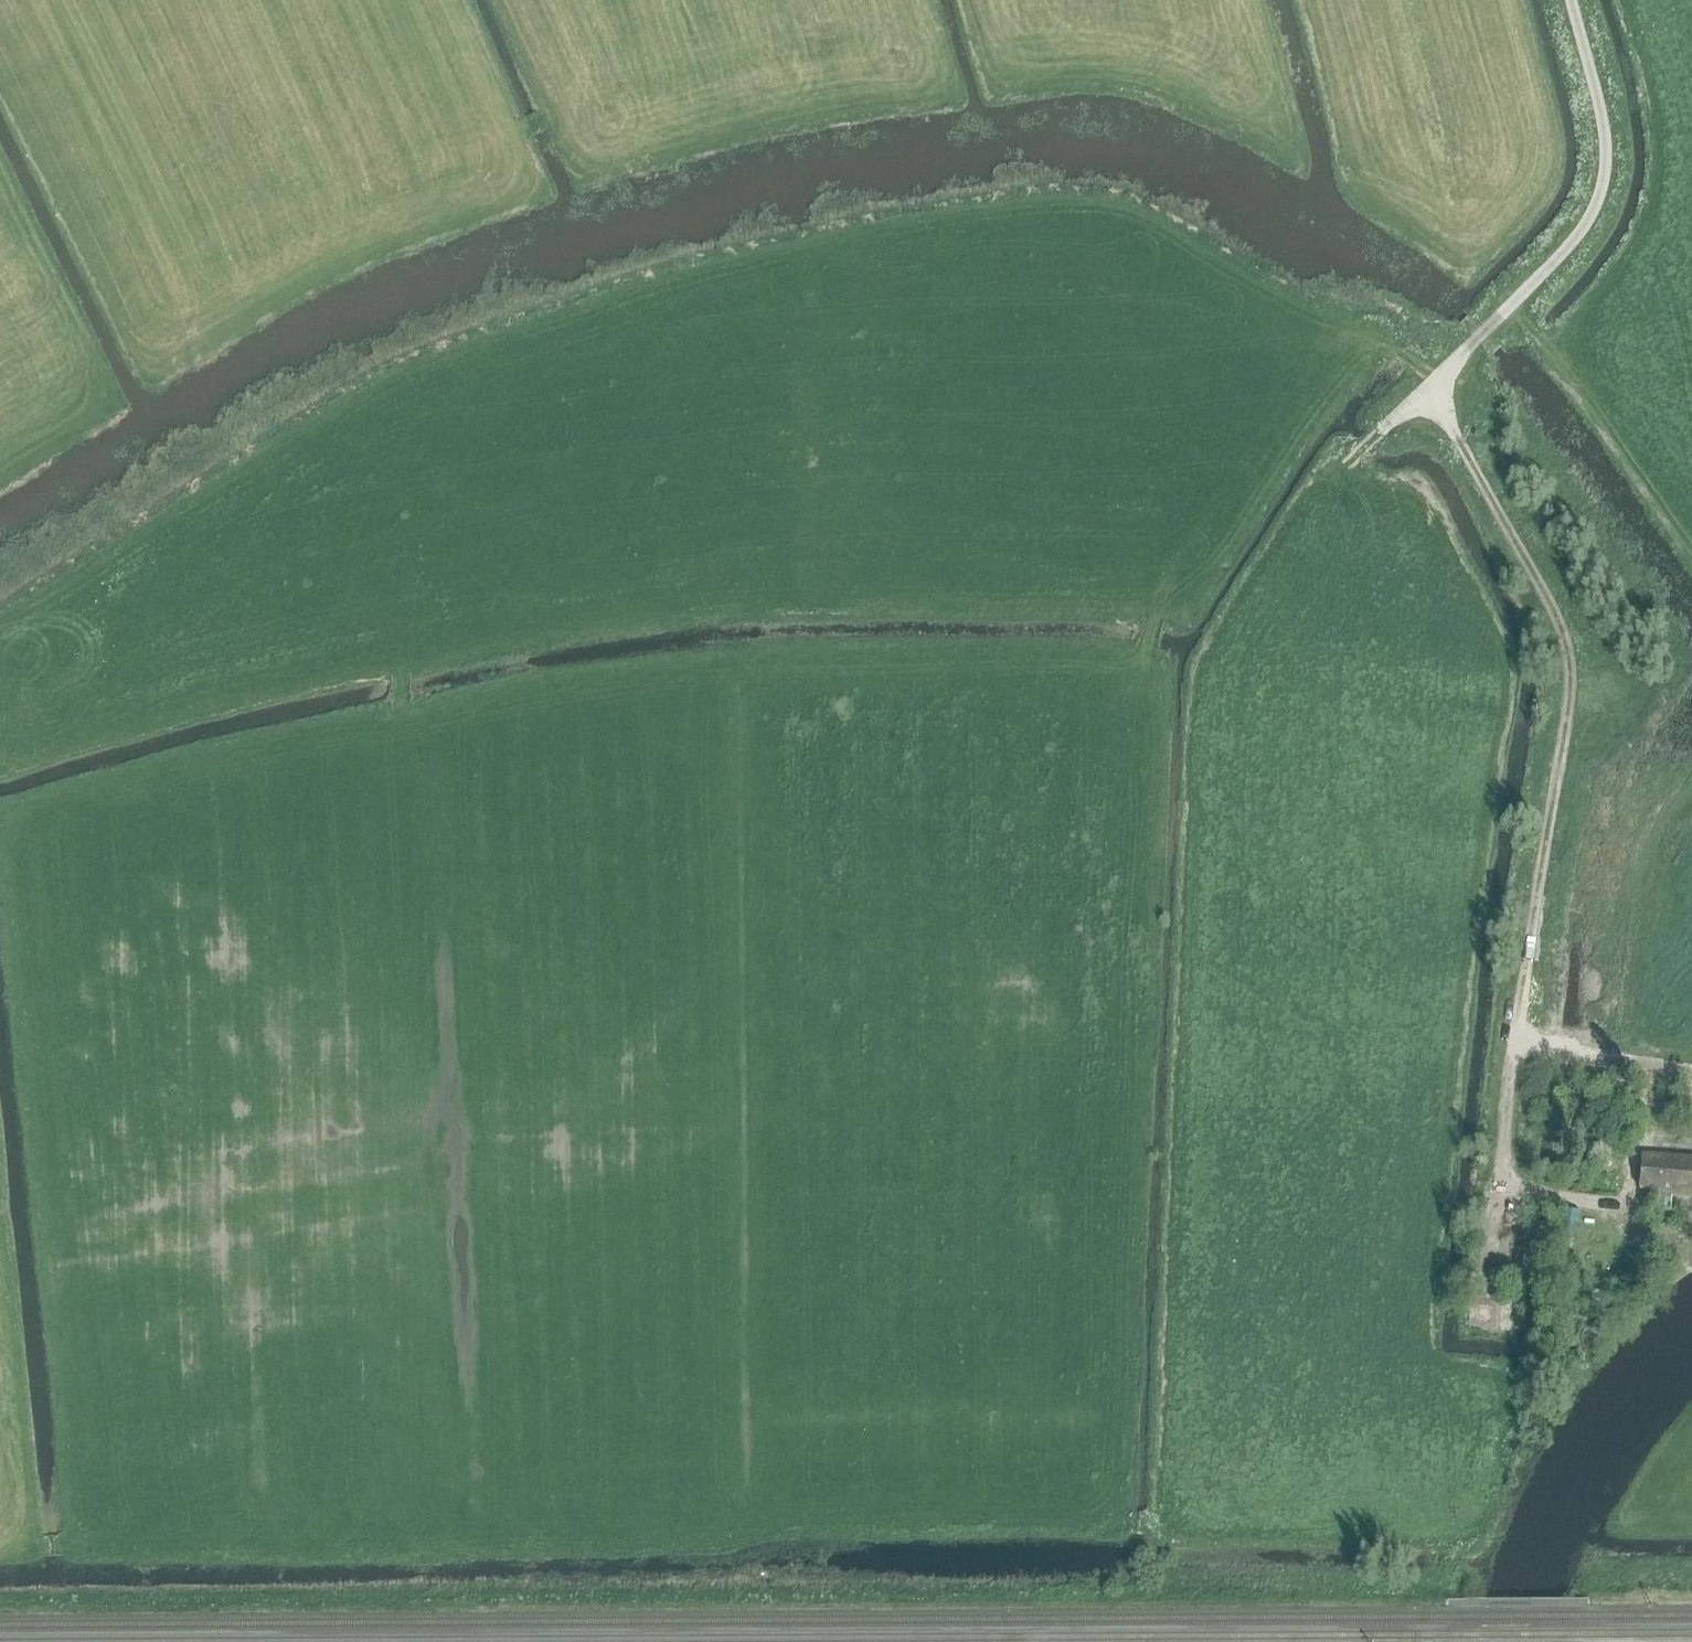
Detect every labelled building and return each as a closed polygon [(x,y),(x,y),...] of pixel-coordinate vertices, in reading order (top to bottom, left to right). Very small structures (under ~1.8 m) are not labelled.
[(1672,1195),(1672,1198),(1691,1199),(1691,1158),(1643,1153),(1640,1187),(1658,1189),(1658,1193),(1672,1195)]
